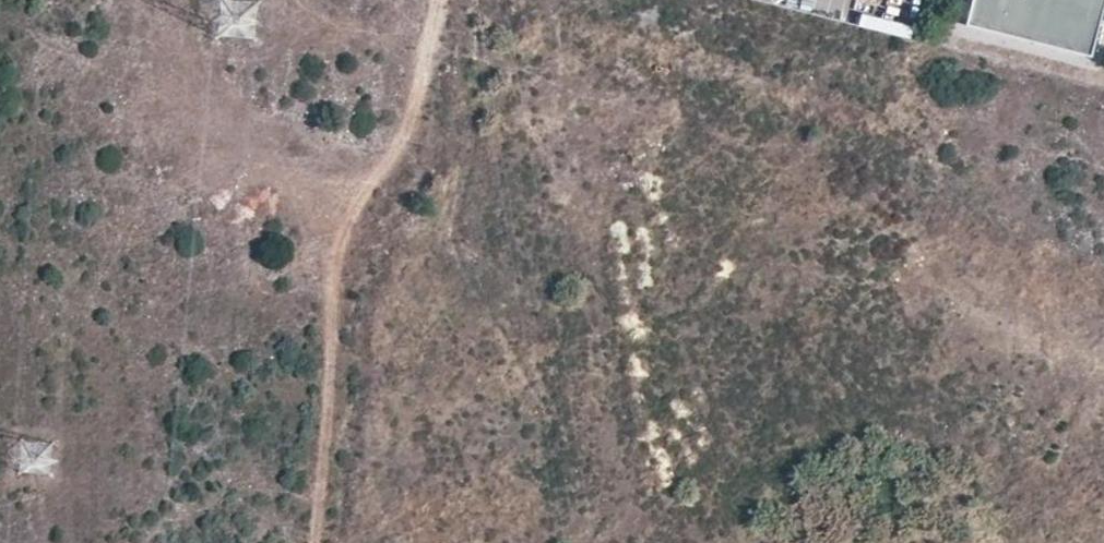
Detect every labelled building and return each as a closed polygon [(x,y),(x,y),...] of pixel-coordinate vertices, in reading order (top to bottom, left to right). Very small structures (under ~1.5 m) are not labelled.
[(1103,5),(1103,0),(972,0),(966,25),(1091,57),(1103,5)] [(912,28),(859,15),(856,25),(909,39),(912,28)]
